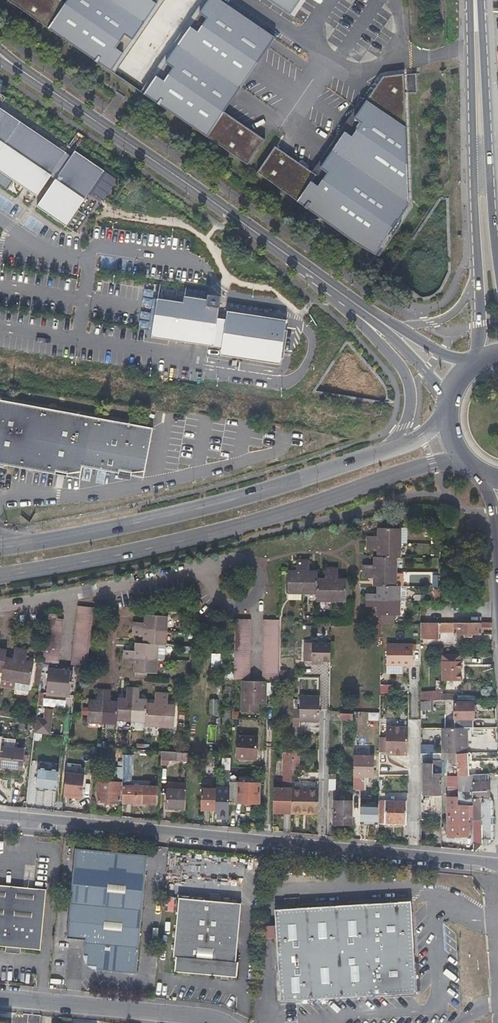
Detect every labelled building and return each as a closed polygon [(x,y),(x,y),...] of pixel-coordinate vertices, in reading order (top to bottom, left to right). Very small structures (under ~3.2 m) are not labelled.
[(110,71),(159,0),(67,0),(65,3),(61,0),(7,0),(110,71)] [(143,94),(247,165),(264,140),(224,112),(275,37),(220,0),(208,0),(143,94)] [(290,13),(294,16),(305,0),(269,0),(290,14),(290,13)] [(417,93),(416,74),(406,75),(407,93),(417,93)] [(362,98),(311,171),(274,145),(255,173),(375,255),(408,206),(402,76),(383,77),(366,101),(362,98)] [(0,108),(0,146),(18,120),(0,108)] [(18,120),(0,146),(0,172),(36,197),(50,176),(66,153),(18,120)] [(55,180),(36,207),(66,227),(104,171),(75,151),(71,157),(55,180)] [(50,176),(55,180),(71,157),(66,153),(50,176)] [(157,298),(151,338),(213,347),(217,318),(221,297),(208,295),(207,300),(184,296),(183,302),(157,298)] [(227,311),(226,319),(221,348),(220,356),(280,365),(287,320),(227,311)] [(226,319),(217,318),(213,347),(221,348),(226,319)] [(75,477),(78,464),(138,476),(148,427),(42,407),(0,399),(0,462),(75,477)] [(390,521),(392,519),(379,518),(378,523),(378,536),(368,536),(367,542),(367,549),(378,549),(378,557),(374,557),(374,565),(364,564),(364,571),(363,577),(374,578),(374,585),(377,585),(377,594),(367,593),(367,600),(366,606),(377,606),(377,614),(379,614),(398,615),(398,601),(398,586),(393,586),(394,572),(394,558),(399,557),(399,543),(399,524),(391,524),(390,521)] [(288,571),(288,592),(301,592),(316,592),(316,579),(316,572),(308,572),(308,561),(302,561),(296,561),(296,571),(288,571)] [(324,579),(316,579),(316,592),(316,600),(331,600),(345,601),(345,592),(351,592),(351,579),(338,579),(338,568),(331,569),(324,569),(324,579)] [(301,592),(288,592),(288,599),(301,600),(301,592)] [(78,606),(71,666),(72,666),(77,667),(86,668),(93,608),(78,606)] [(48,614),(42,663),(57,665),(62,620),(56,619),(57,615),(48,614)] [(166,617),(144,615),(144,623),(134,622),(133,635),(143,636),(143,644),(137,643),(136,651),(125,650),(124,663),(135,664),(135,672),(154,674),(156,645),(164,645),(166,617)] [(234,629),(234,649),(234,654),(233,680),(242,680),(249,680),(249,619),(230,618),(230,629),(234,629)] [(263,619),(262,680),(267,680),(275,680),(278,680),(279,620),(263,619)] [(420,623),(419,623),(420,638),(438,638),(438,635),(462,634),(462,639),(471,639),(471,635),(480,635),(480,632),(491,632),(491,622),(478,622),(452,622),(420,623)] [(330,662),(330,644),(306,643),(306,661),(312,661),(321,662),(330,662)] [(412,643),(386,643),(386,665),(412,665),(412,643)] [(1,672),(0,679),(15,681),(30,683),(33,663),(25,662),(27,651),(21,650),(14,649),(12,660),(4,658),(5,651),(0,650),(0,672),(1,672)] [(461,673),(460,654),(441,655),(441,673),(461,673)] [(69,695),(72,671),(57,669),(56,669),(55,674),(48,673),(45,693),(69,695)] [(262,680),(249,680),(242,680),(241,711),(257,712),(258,705),(266,705),(267,680),(262,680)] [(379,686),(379,695),(390,695),(390,686),(379,686)] [(96,701),(88,701),(87,721),(100,722),(116,723),(116,719),(130,720),(145,721),(145,725),(158,726),(173,727),(174,706),(166,705),(167,694),(159,694),(154,693),(153,704),(146,704),(146,700),(139,699),(139,689),(132,688),(127,688),(126,699),(117,698),(117,702),(110,702),(110,691),(103,690),(97,690),(96,701)] [(428,692),(419,692),(419,701),(428,701),(428,696),(428,692)] [(318,711),(318,697),(300,696),(299,721),(318,722),(318,711)] [(209,714),(216,715),(219,700),(211,699),(209,714)] [(419,701),(419,710),(428,710),(428,701),(419,701)] [(473,703),(454,703),(454,719),(473,719),(473,703)] [(35,722),(34,730),(49,732),(52,708),(44,707),(43,716),(36,715),(35,722)] [(379,737),(379,752),(386,752),(386,754),(407,755),(408,726),(386,726),(386,737),(379,737)] [(463,728),(441,729),(441,753),(456,752),(467,752),(467,744),(464,744),(463,728)] [(237,738),(237,760),(256,760),(256,739),(237,738)] [(22,770),(24,750),(0,748),(0,767),(22,770)] [(187,753),(161,751),(160,765),(168,765),(168,761),(187,762),(187,753)] [(283,774),(292,775),(292,752),(284,752),(283,774)] [(456,752),(441,753),(441,759),(451,759),(451,762),(456,762),(456,752)] [(467,752),(456,752),(456,762),(457,776),(468,775),(467,763),(471,761),(471,754),(469,752),(467,752)] [(122,801),(122,802),(157,803),(157,787),(130,786),(129,774),(131,774),(131,756),(122,755),(122,768),(122,773),(122,782),(122,801)] [(373,756),(353,756),(353,790),(362,790),(363,776),(372,776),(373,756)] [(431,795),(441,795),(441,773),(432,773),(432,763),(423,763),(423,792),(431,792),(431,795)] [(58,773),(58,770),(36,768),(34,788),(56,791),(56,790),(58,773)] [(292,793),(291,812),(300,812),(300,806),(317,806),(317,770),(302,770),(301,793),(292,793)] [(65,772),(63,794),(81,796),(83,775),(65,772)] [(472,811),(474,850),(475,851),(482,844),(481,798),(489,798),(489,782),(485,782),(485,774),(472,775),(472,805),(472,809),(472,811)] [(118,801),(122,801),(122,782),(99,781),(98,801),(117,802),(118,801)] [(229,801),(229,802),(258,803),(258,784),(229,783),(229,801)] [(201,809),(215,810),(216,788),(201,788),(201,809)] [(273,788),(272,812),(291,812),(292,793),(292,789),(273,788)] [(457,798),(457,788),(452,788),(452,804),(448,804),(447,828),(464,828),(465,809),(472,809),(472,805),(457,805),(457,798)] [(166,808),(185,809),(186,790),(167,789),(166,808)] [(217,818),(228,819),(229,802),(229,801),(218,801),(217,818)] [(333,823),(352,824),(353,801),(333,801),(333,823)] [(386,802),(378,801),(378,810),(378,823),(386,823),(386,802)] [(406,802),(386,802),(386,823),(405,823),(406,802)] [(85,940),(85,943),(88,943),(87,955),(86,965),(96,966),(107,967),(108,971),(135,973),(147,855),(74,848),(66,938),(85,940)] [(6,947),(21,948),(40,951),(47,889),(0,884),(0,946),(6,947)] [(180,896),(175,955),(177,955),(176,970),(203,973),(236,975),(238,960),(236,960),(241,902),(180,896)] [(411,904),(277,909),(280,999),(414,995),(413,964),(417,961),(416,939),(412,936),(411,904)]
